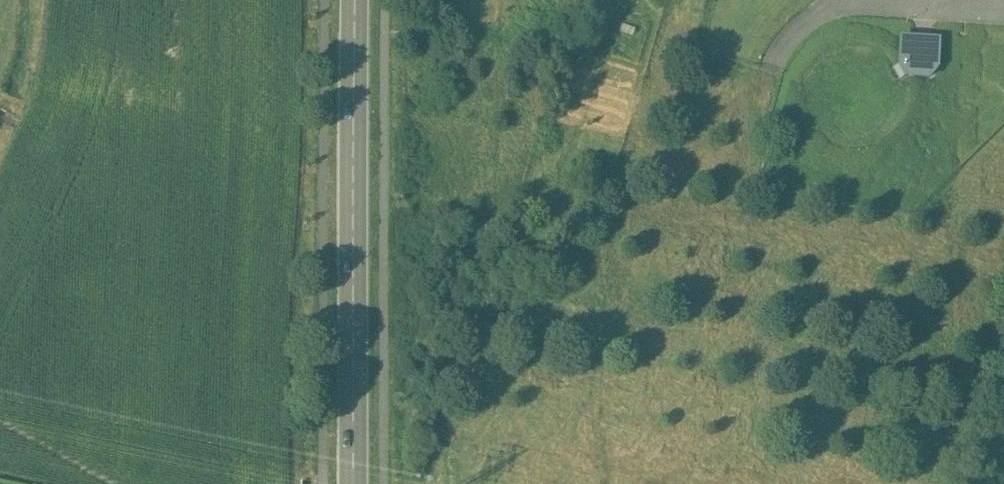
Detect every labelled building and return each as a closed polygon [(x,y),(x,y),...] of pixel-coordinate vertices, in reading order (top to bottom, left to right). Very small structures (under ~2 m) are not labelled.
[(941,38),(898,36),(897,68),(904,80),(929,81),(939,69),(941,38)]
